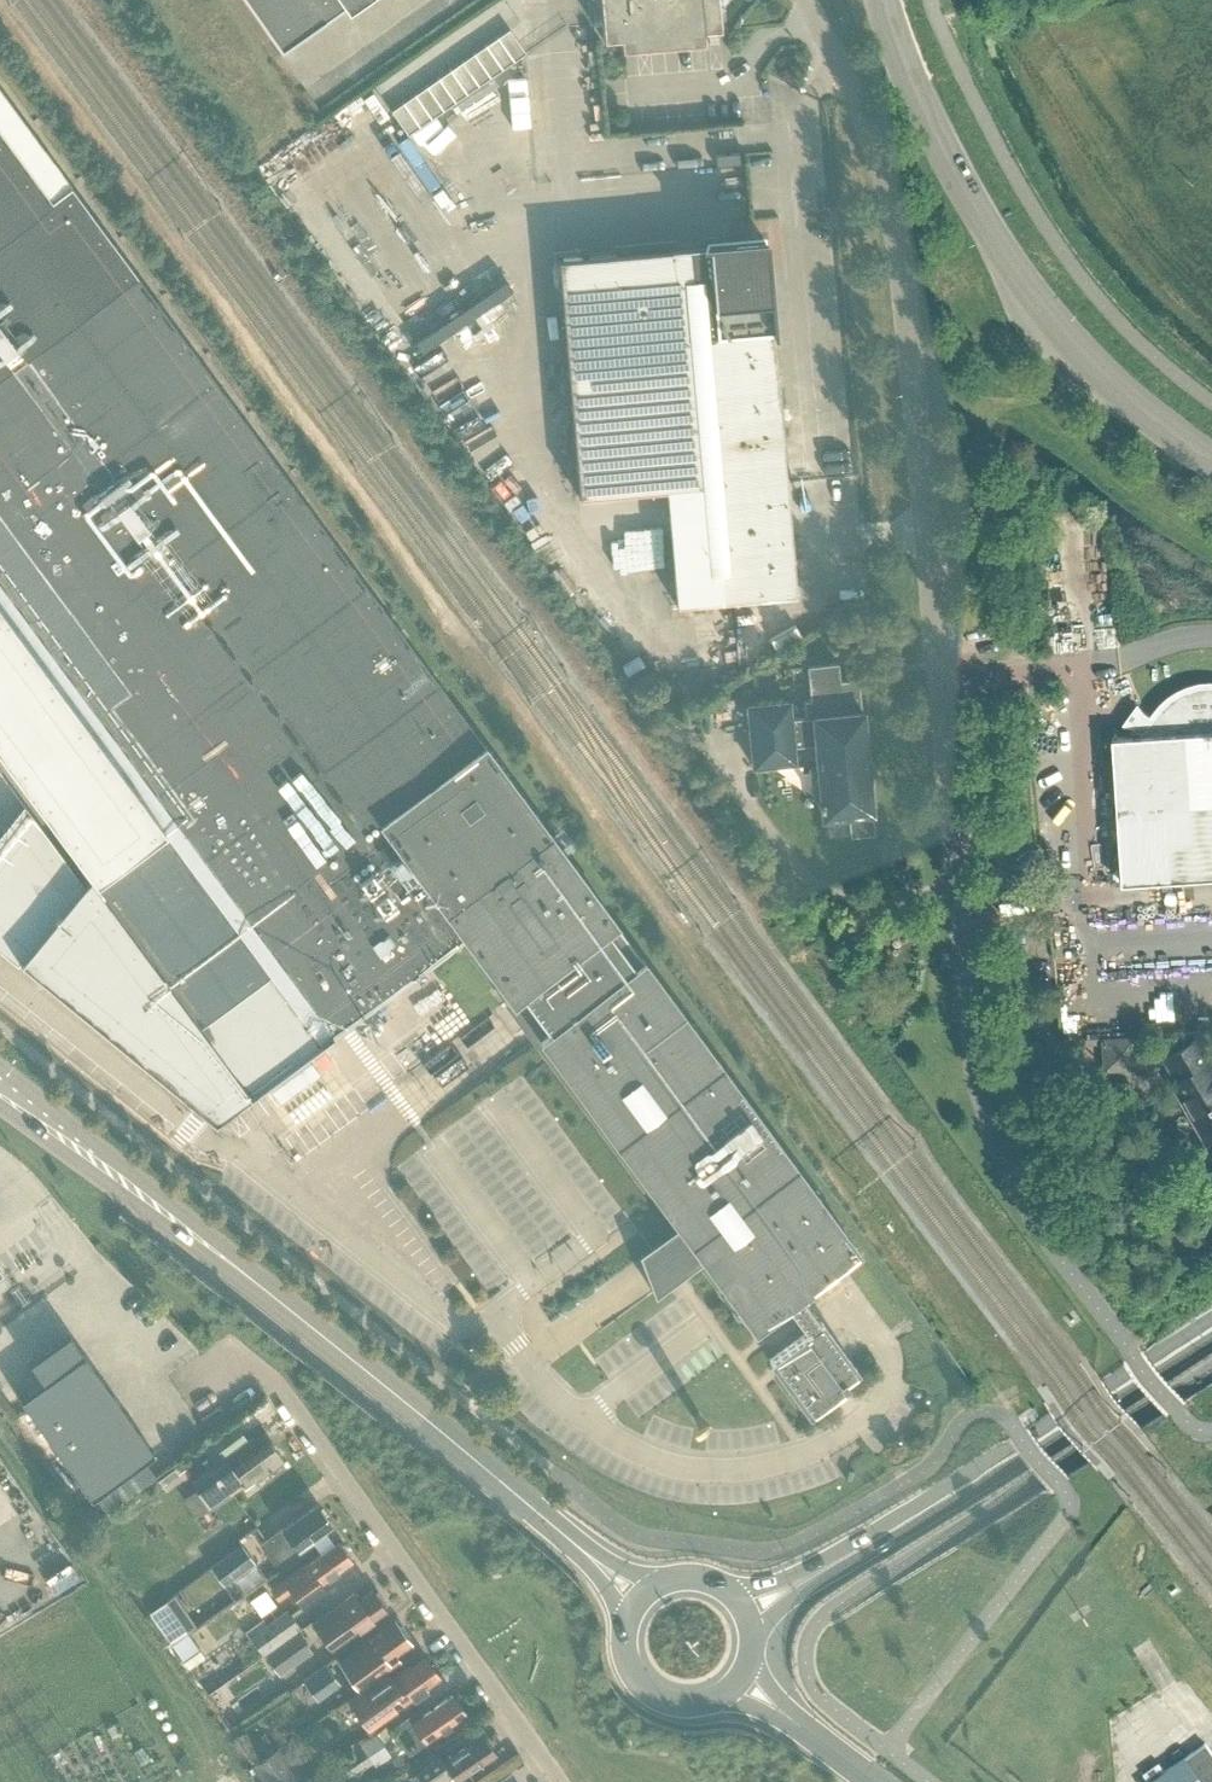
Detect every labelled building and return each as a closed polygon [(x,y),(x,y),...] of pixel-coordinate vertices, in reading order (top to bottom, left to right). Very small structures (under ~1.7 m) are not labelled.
[(282,52),(351,4),(349,0),(245,0),(282,52)] [(703,40),(702,29),(720,28),(717,0),(599,0),(603,38),(620,36),(621,48),(703,40)] [(509,29),(498,36),(514,60),(526,52),(509,29)] [(709,43),(719,43),(718,30),(708,30),(709,43)] [(498,36),(486,45),(502,68),(514,60),(498,36)] [(486,45),(474,53),(491,77),(502,68),(486,45)] [(474,53),(462,61),(479,85),(491,77),(474,53)] [(462,61),(450,69),(467,93),(479,85),(462,61)] [(450,69),(438,78),(455,101),(467,93),(450,69)] [(438,78),(426,86),(443,110),(455,101),(438,78)] [(426,86),(415,94),(431,118),(443,110),(426,86)] [(415,94),(403,102),(419,126),(431,118),(415,94)] [(90,873),(18,960),(213,1120),(331,1033),(332,1034),(464,936),(678,1225),(639,1253),(652,1289),(654,1294),(667,1284),(703,1258),(754,1326),(786,1302),(806,1330),(768,1358),(807,1410),(845,1382),(842,1377),(856,1366),(801,1291),(858,1250),(0,95),(0,751),(90,873)] [(322,127),(339,153),(389,122),(372,96),(322,127)] [(403,102),(391,110),(408,134),(419,126),(403,102)] [(716,165),(740,163),(739,152),(715,154),(716,165)] [(675,603),(793,593),(777,404),(781,403),(779,389),(776,389),(762,239),(557,257),(578,496),(665,488),(675,603)] [(746,706),(752,768),(794,763),(792,747),(813,745),(819,802),(816,802),(817,807),(819,807),(821,819),(847,816),(849,837),(873,834),(861,711),(860,711),(857,679),(839,682),(837,663),(806,666),(809,699),(803,700),(805,718),(790,719),(788,702),(746,706)] [(1112,735),(1116,808),(1121,880),(1169,877),(1211,874),(1211,683),(1208,683),(1198,684),(1188,687),(1178,691),(1170,697),(1162,704),(1155,712),(1152,716),(1143,710),(1132,724),(1142,731),(1140,733),(1112,735)] [(1165,1056),(1177,1077),(1172,1081),(1205,1135),(1211,1131),(1211,1060),(1198,1037),(1165,1056)] [(68,1333),(26,1363),(41,1383),(47,1379),(83,1353),(68,1333)] [(47,1379),(61,1399),(97,1373),(83,1353),(47,1379)] [(61,1399),(76,1418),(111,1393),(97,1373),(61,1399)] [(118,1477),(104,1458),(90,1438),(76,1418),(61,1399),(47,1379),(41,1383),(19,1399),(90,1498),(118,1477)] [(90,1438),(125,1413),(111,1393),(76,1418),(90,1438)] [(139,1432),(125,1413),(90,1438),(104,1458),(139,1432)] [(211,1440),(224,1458),(247,1440),(234,1423),(211,1440)] [(139,1432),(104,1458),(118,1477),(144,1459),(153,1452),(139,1432)] [(273,1441),(236,1468),(230,1459),(195,1483),(211,1506),(243,1483),(246,1488),(286,1459),(273,1441)] [(154,1473),(144,1459),(118,1477),(90,1498),(100,1512),(154,1473)] [(181,1462),(175,1467),(183,1477),(189,1472),(181,1462)] [(158,1479),(166,1490),(183,1477),(175,1467),(158,1479)] [(0,1474),(0,1519),(27,1504),(7,1470),(0,1474)] [(285,1524),(262,1541),(259,1543),(278,1570),(304,1551),(299,1545),(331,1522),(318,1504),(287,1526),(285,1524)] [(306,1561),(283,1578),(271,1586),(279,1597),(291,1588),(304,1605),(327,1588),(321,1580),(352,1558),(349,1554),(352,1551),(344,1540),(339,1542),(338,1540),(307,1562),(306,1561)] [(210,1567),(223,1585),(255,1562),(242,1544),(210,1567)] [(356,1590),(332,1607),(313,1621),(332,1647),(387,1607),(384,1603),(387,1601),(379,1589),(375,1592),(372,1588),(361,1596),(356,1590)] [(187,1631),(165,1600),(149,1612),(171,1642),(187,1631)] [(245,1631),(262,1655),(300,1627),(287,1608),(267,1622),(263,1618),(245,1631)] [(396,1651),(411,1641),(408,1637),(410,1634),(403,1625),(399,1625),(396,1621),(341,1661),(362,1690),(384,1675),(388,1672),(403,1662),(396,1651)] [(265,1655),(280,1676),(313,1652),(298,1631),(265,1655)] [(204,1656),(188,1633),(172,1644),(189,1668),(204,1656)] [(362,1690),(347,1701),(369,1731),(397,1711),(389,1699),(397,1693),(404,1704),(428,1687),(425,1683),(439,1673),(427,1656),(412,1667),(410,1664),(392,1677),(388,1672),(384,1675),(362,1690)] [(341,1684),(327,1664),(304,1681),(318,1701),(341,1684)] [(424,1741),(466,1711),(453,1692),(412,1721),(409,1716),(393,1727),(401,1739),(416,1728),(424,1741)] [(424,1768),(422,1766),(415,1770),(416,1771),(409,1776),(414,1781),(457,1781),(455,1780),(495,1752),(481,1732),(441,1760),(439,1757),(424,1768)] [(1147,1781),(1211,1781),(1211,1751),(1205,1741),(1185,1755),(1147,1781)] [(347,1779),(372,1761),(360,1744),(335,1761),(347,1779)] [(251,1765),(263,1781),(290,1781),(300,1775),(279,1745),(251,1765)] [(326,1759),(315,1767),(319,1772),(330,1764),(326,1759)] [(373,1769),(354,1781),(382,1781),(373,1769)]
